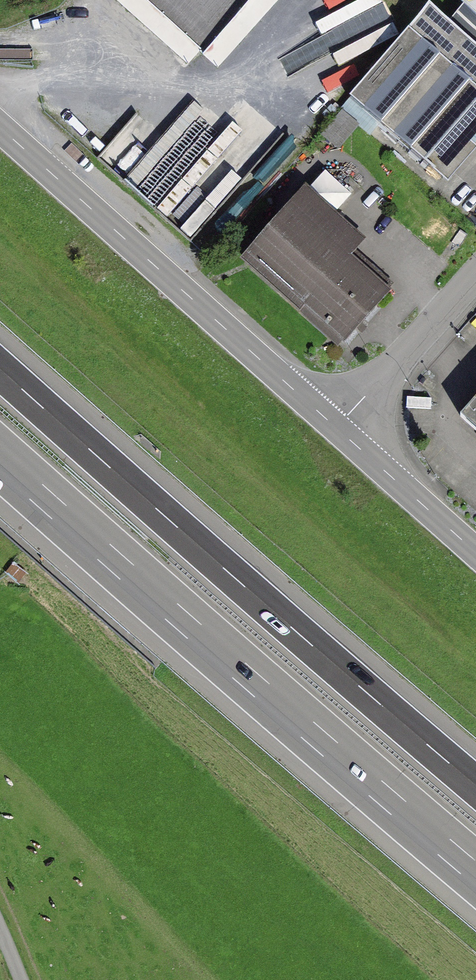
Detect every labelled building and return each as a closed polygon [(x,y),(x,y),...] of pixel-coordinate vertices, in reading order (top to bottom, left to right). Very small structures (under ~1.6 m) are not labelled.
[(210,53),(258,0),(151,0),(210,53)] [(448,9),(362,97),(449,180),(475,152),(475,36),(448,9)] [(99,163),(194,244),(247,183),(210,151),(231,126),(198,97),(166,135),(141,113),(99,163)] [(340,121),(327,139),(343,150),(356,132),(340,121)] [(374,241),(317,192),(262,256),(363,342),(404,295),(360,258),(374,241)]
